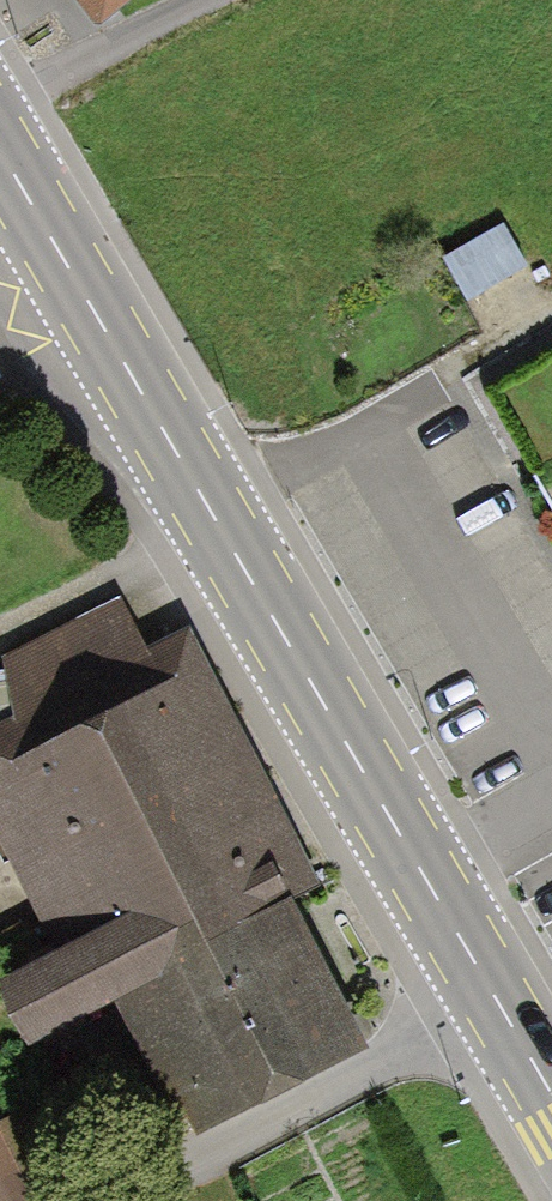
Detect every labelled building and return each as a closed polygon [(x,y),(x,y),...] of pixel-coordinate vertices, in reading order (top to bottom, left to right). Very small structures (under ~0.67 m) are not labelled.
[(91,17),(112,0),(78,0),(91,17)] [(440,263),(484,337),(551,298),(551,198),(440,263)] [(0,725),(0,841),(55,950),(0,978),(0,1012),(14,1041),(114,990),(182,1125),(345,1044),(270,895),(305,877),(183,633),(0,725)]
